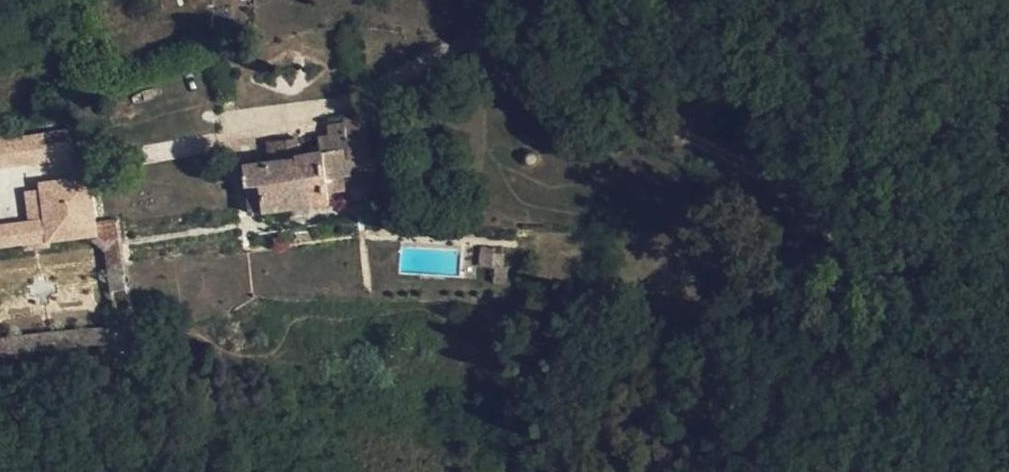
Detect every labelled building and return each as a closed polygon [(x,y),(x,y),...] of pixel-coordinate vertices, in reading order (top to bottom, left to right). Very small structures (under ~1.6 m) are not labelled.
[(226,180),(234,179),(241,179),(246,178),(248,194),(250,213),(379,198),(377,171),(352,173),(350,167),(360,166),(359,159),(373,157),(372,141),(351,144),(349,125),(332,127),(332,137),(322,139),(323,153),(299,156),(298,142),(270,145),(271,160),(225,165),(226,180)] [(69,159),(66,144),(39,148),(37,135),(18,137),(17,131),(0,133),(0,169),(69,159)] [(65,131),(37,135),(39,148),(66,144),(65,131)] [(43,350),(110,342),(112,344),(121,338),(123,338),(134,320),(127,262),(120,218),(97,221),(93,190),(88,191),(88,188),(83,188),(81,175),(47,179),(47,186),(49,200),(41,201),(46,242),(85,237),(105,251),(114,314),(105,325),(0,337),(0,355),(43,350)] [(39,187),(41,201),(49,200),(47,186),(39,187)] [(495,253),(495,248),(481,247),(480,267),(494,268),(494,282),(507,283),(509,266),(504,266),(505,254),(495,253)]
